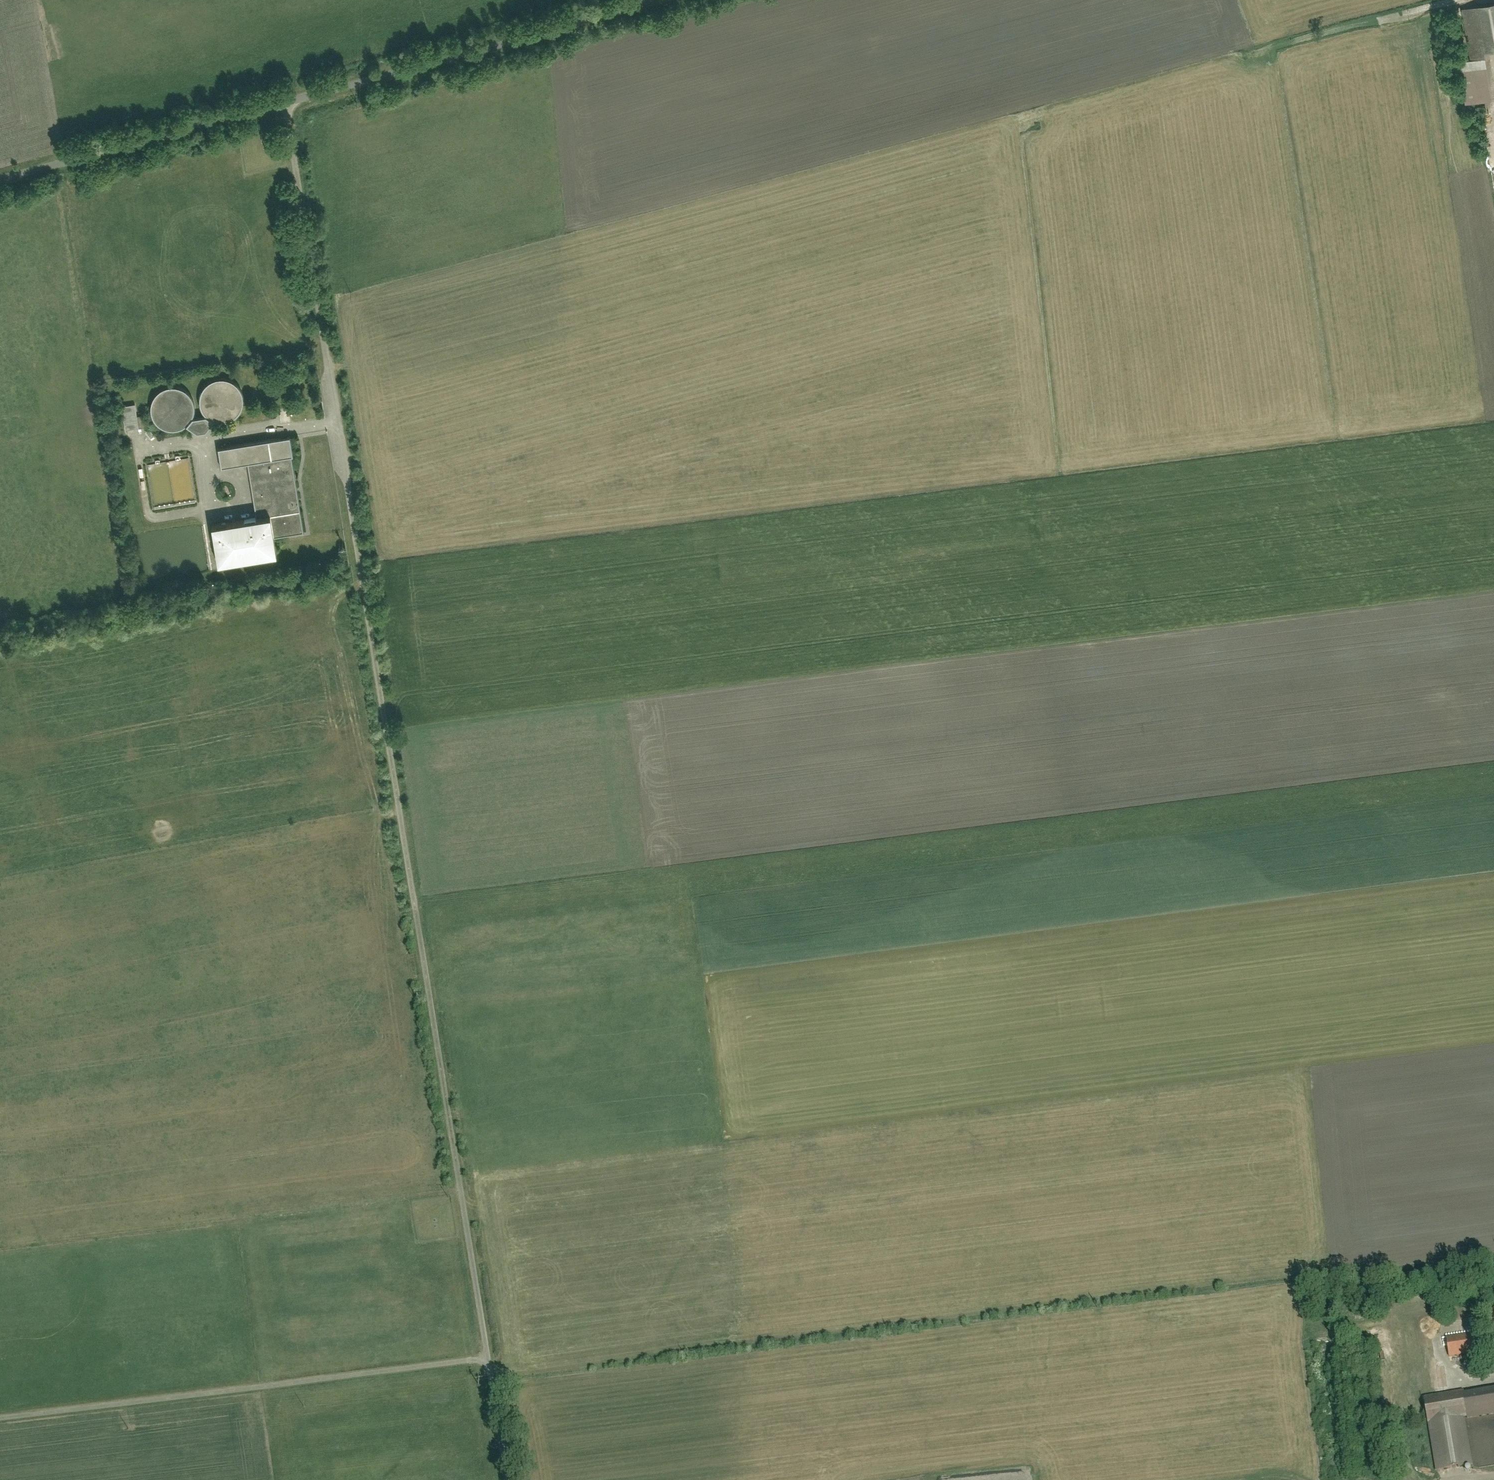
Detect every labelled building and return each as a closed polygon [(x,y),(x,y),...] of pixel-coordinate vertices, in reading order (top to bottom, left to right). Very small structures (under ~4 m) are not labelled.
[(1470,58),(1493,54),(1493,2),(1460,8),(1470,58)] [(1467,103),(1493,99),(1493,97),(1490,69),(1463,74),(1467,103)] [(200,406),(209,417),(224,419),(236,411),(241,399),(233,382),(215,378),(201,388),(200,406)] [(149,415),(159,426),(173,428),(186,420),(190,408),(182,391),(165,387),(151,397),(149,415)] [(271,515),(274,536),(304,531),(288,436),(218,447),(221,467),(248,463),(256,517),(271,515)] [(212,525),(218,563),(277,553),(274,536),(271,515),(256,517),(212,525)] [(1446,1338),(1449,1358),(1486,1353),(1483,1333),(1446,1338)] [(1435,1471),(1472,1465),(1465,1418),(1493,1414),(1493,1385),(1418,1396),(1423,1425),(1427,1424),(1435,1471)]
